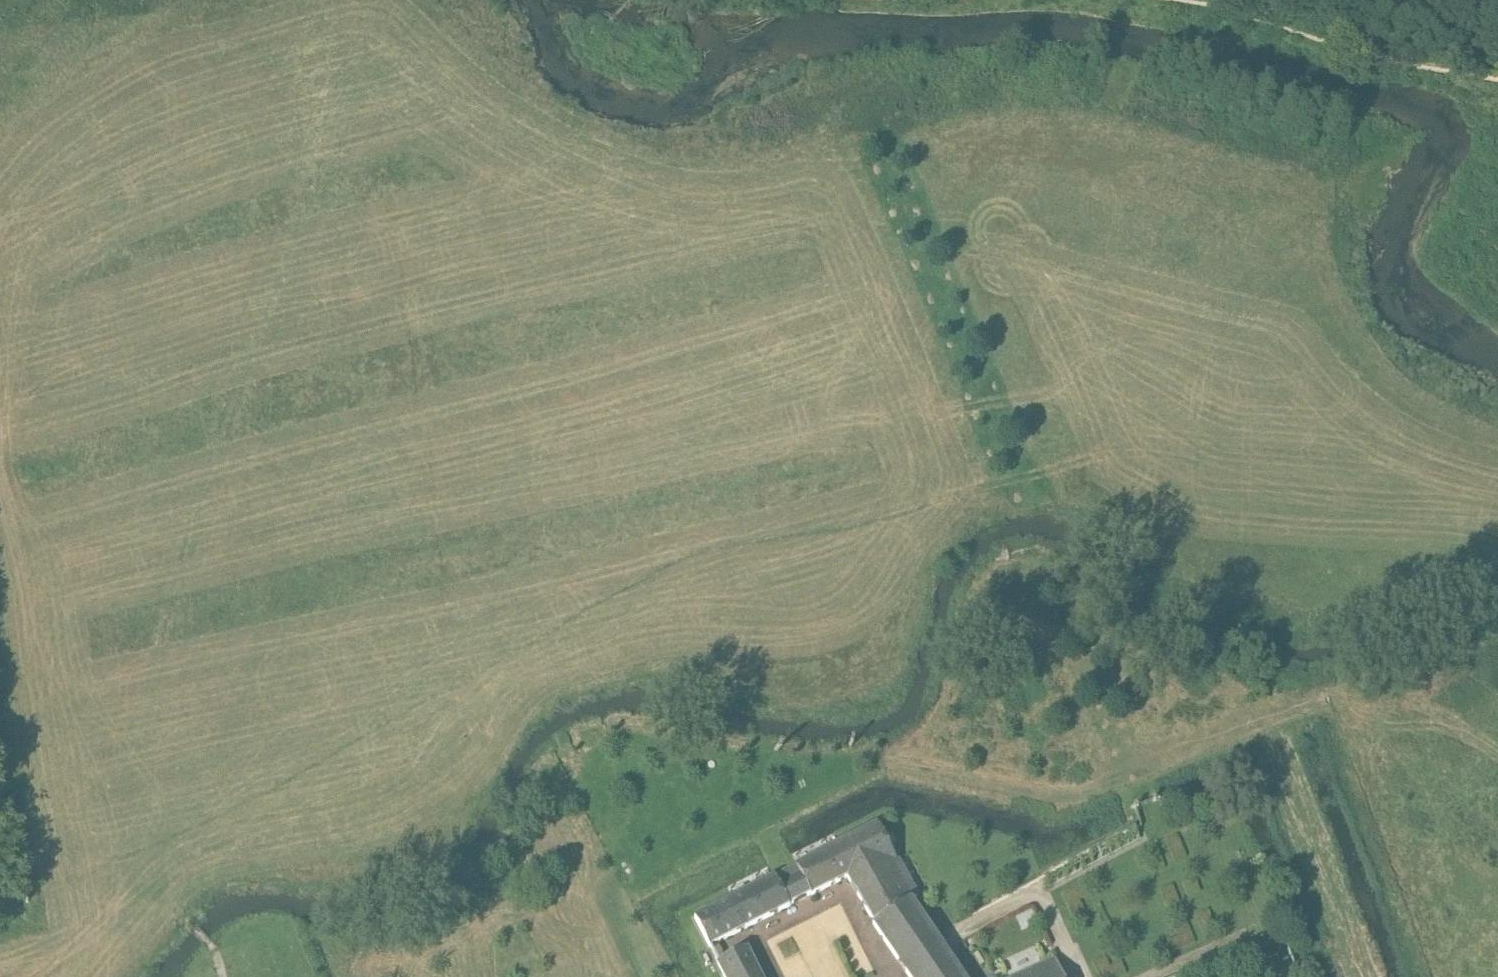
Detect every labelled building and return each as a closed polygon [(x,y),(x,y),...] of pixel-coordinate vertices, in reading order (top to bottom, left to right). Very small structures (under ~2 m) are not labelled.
[(877,825),(694,917),(708,947),(850,876),(876,919),(873,921),(911,976),(964,976),(912,900),(918,897),(877,825)] [(724,976),(764,976),(750,949),(718,965),(724,976)] [(1057,959),(1016,976),(1064,976),(1057,959)]
